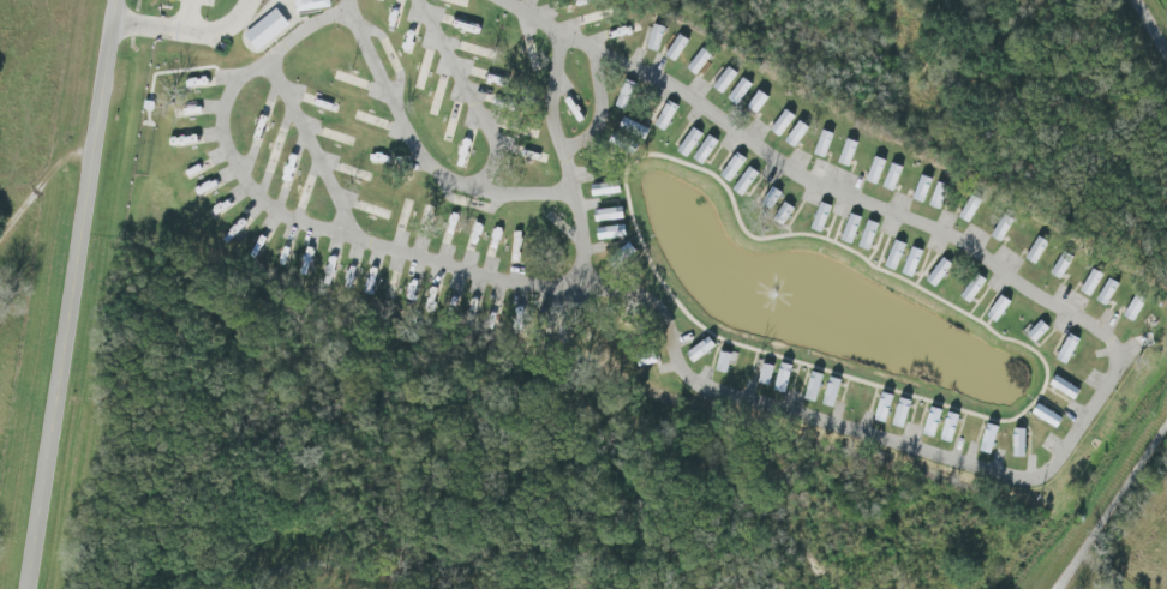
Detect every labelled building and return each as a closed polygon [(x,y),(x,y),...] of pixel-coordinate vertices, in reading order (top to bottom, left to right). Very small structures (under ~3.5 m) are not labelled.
[(296,13),(331,8),(330,0),(294,0),(296,13)] [(291,26),(275,8),(243,37),(259,54),(291,26)] [(647,50),(659,52),(663,26),(651,24),(647,50)] [(664,56),(674,62),(688,41),(677,34),(664,56)] [(695,76),(711,55),(701,48),(685,69),(695,76)] [(711,87),(721,94),(737,74),(727,67),(711,87)] [(752,85),(741,78),(726,99),(736,106),(752,85)] [(614,107),(625,111),(635,85),(624,81),(614,107)] [(746,106),(756,114),(769,99),(758,91),(746,106)] [(654,126),(664,132),(678,107),(668,102),(654,126)] [(794,116),(784,109),(769,131),(780,138),(794,116)] [(645,139),(649,129),(622,119),(618,129),(645,139)] [(784,142),(795,149),(808,127),(797,121),(784,142)] [(702,134),(691,128),(676,152),(687,159),(702,134)] [(825,159),(833,134),(821,131),(813,155),(825,159)] [(692,159),(703,166),(718,142),(707,135),(692,159)] [(836,164),(848,168),(857,143),(845,139),(836,164)] [(720,176),(730,184),(746,160),(736,153),(720,176)] [(876,185),(885,161),(874,157),(865,181),(876,185)] [(893,192),(903,168),(891,163),(881,187),(893,192)] [(758,173),(747,167),(733,191),(743,198),(758,173)] [(932,180),(921,176),(912,200),(923,204),(932,180)] [(620,193),(618,181),(590,186),(592,197),(620,193)] [(941,210),(948,186),(936,182),(929,207),(941,210)] [(782,194),(771,187),(763,202),(774,208),(782,194)] [(957,218),(968,224),(981,202),(970,195),(957,218)] [(772,214),(782,224),(794,211),(784,201),(772,214)] [(823,233),(830,206),(818,203),(811,230),(823,233)] [(624,219),(623,207),(594,211),(595,223),(624,219)] [(854,245),(860,217),(848,214),(842,242),(854,245)] [(991,238),(1003,243),(1013,220),(1000,215),(991,238)] [(871,252),(878,224),(866,221),(859,249),(871,252)] [(597,240),(626,237),(625,226),(596,229),(597,240)] [(1024,259),(1035,266),(1048,243),(1037,237),(1024,259)] [(906,245),(894,240),(884,267),(895,272),(906,245)] [(923,251),(912,247),(902,274),(913,279),(923,251)] [(1049,274),(1061,281),(1073,258),(1062,252),(1049,274)] [(926,281),(936,288),(952,265),(942,258),(926,281)] [(1102,275),(1090,269),(1079,292),(1091,298),(1102,275)] [(960,298),(971,305),(986,281),(975,274),(960,298)] [(1095,301),(1106,307),(1119,285),(1108,279),(1095,301)] [(1133,323),(1146,301),(1135,295),(1122,317),(1133,323)] [(985,316),(996,324),(1011,303),(1001,296),(985,316)] [(1049,329),(1040,321),(1027,336),(1036,344),(1049,329)] [(1055,360),(1066,366),(1079,340),(1068,335),(1055,360)] [(715,347),(708,337),(685,355),(692,364),(715,347)] [(726,375),(731,356),(720,352),(714,371),(726,375)] [(791,366),(779,364),(774,392),(786,394),(791,366)] [(757,384),(769,387),(774,368),(763,365),(757,384)] [(1081,389),(1054,377),(1049,388),(1076,400),(1081,389)] [(885,425),(893,397),(881,393),(874,421),(885,425)] [(1031,416),(1058,429),(1063,418),(1036,405),(1031,416)] [(923,436),(935,439),(941,411),(929,408),(923,436)] [(979,452),(991,455),(998,428),(986,424),(979,452)] [(1025,430),(1013,430),(1012,458),(1024,458),(1025,430)]
